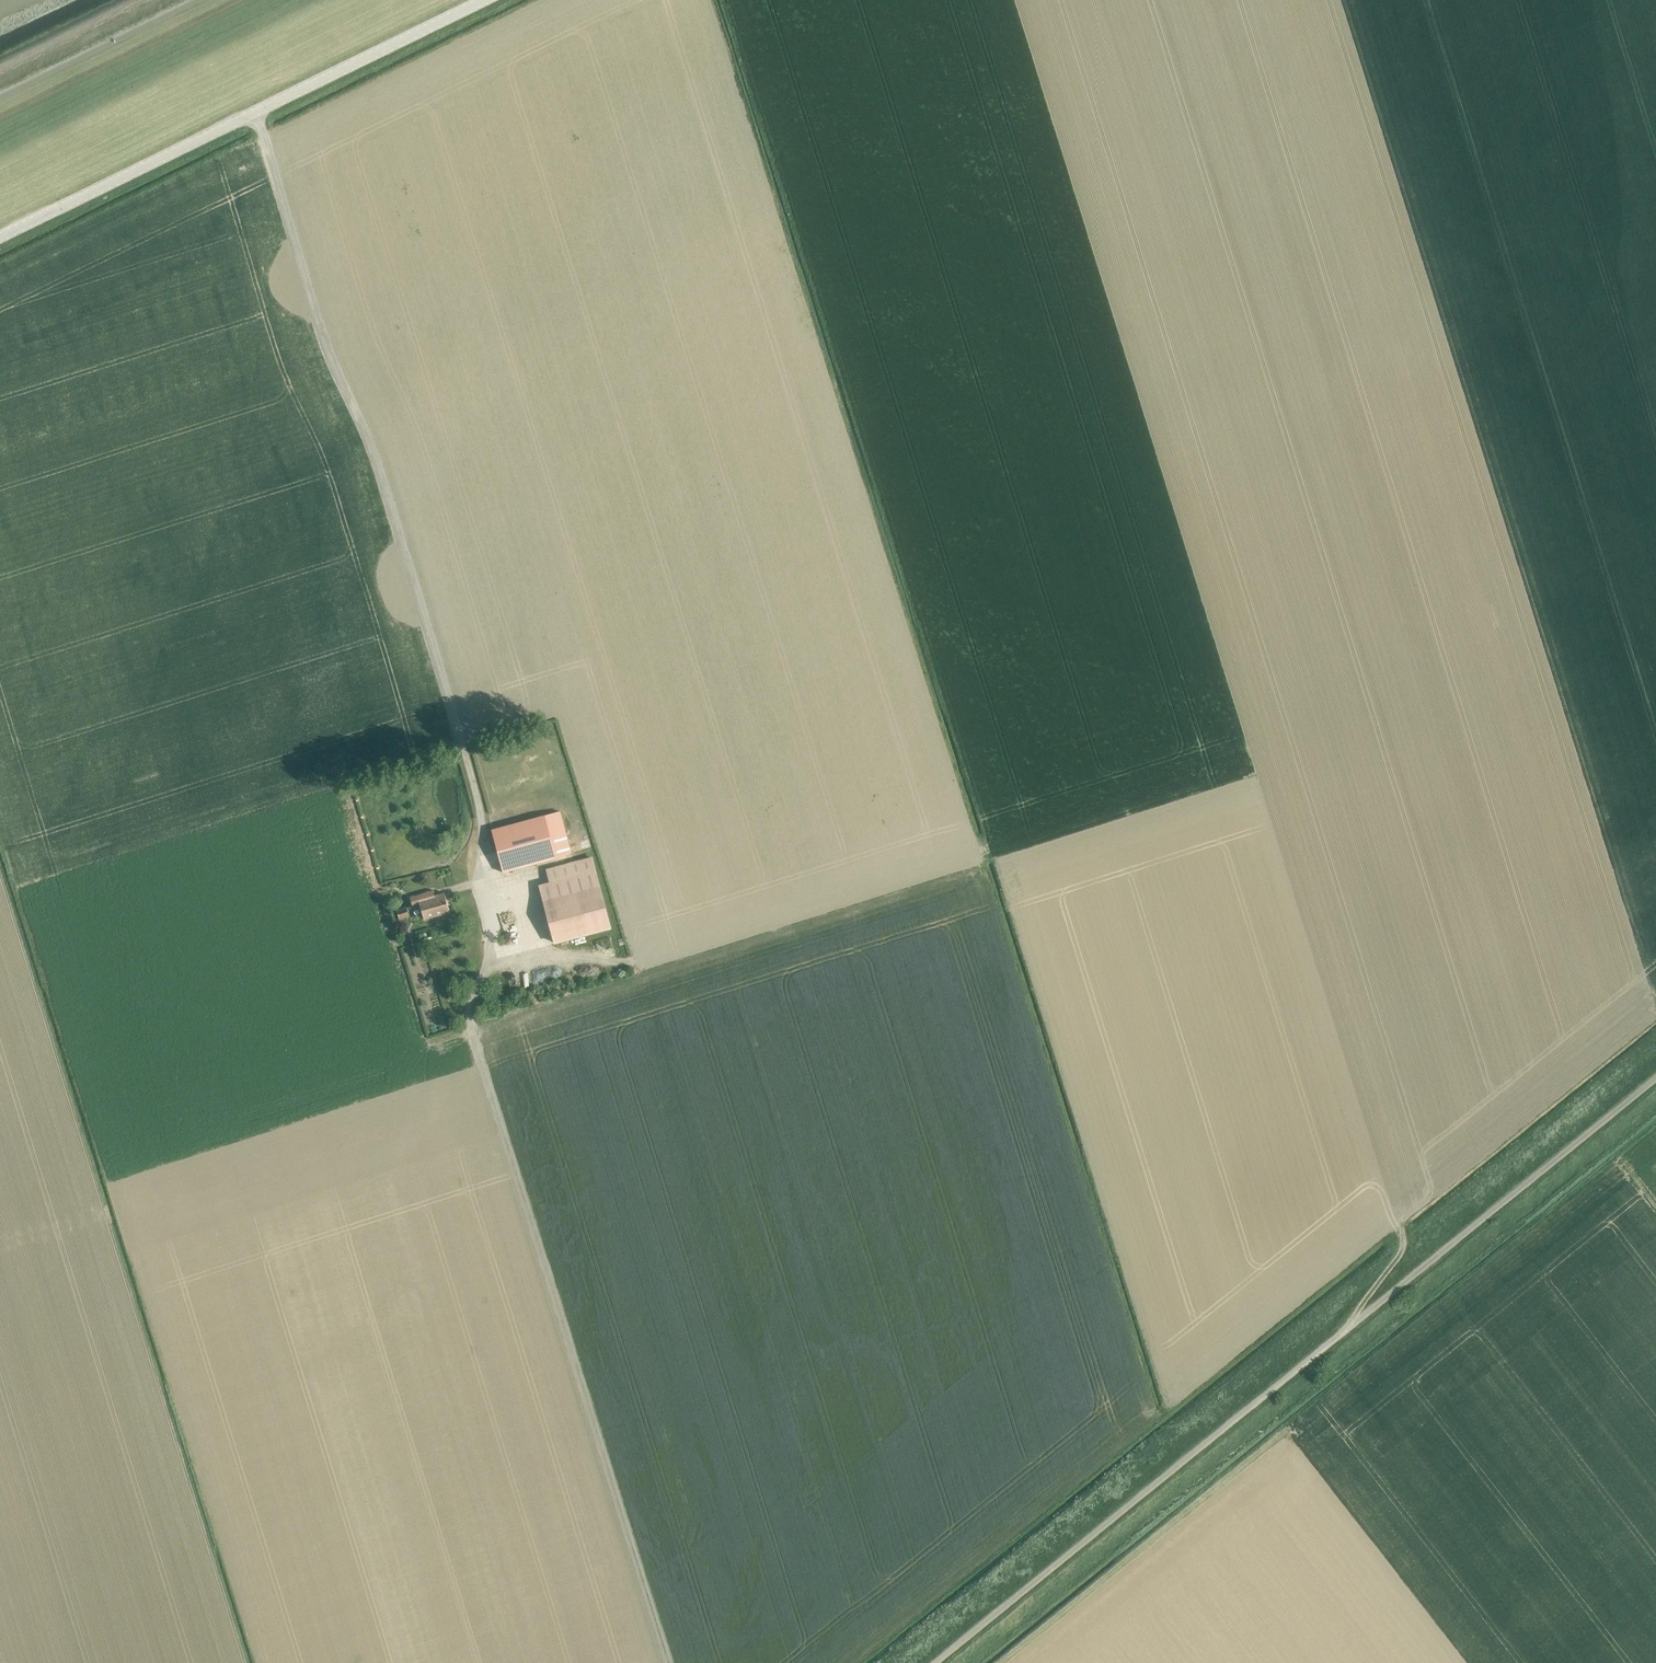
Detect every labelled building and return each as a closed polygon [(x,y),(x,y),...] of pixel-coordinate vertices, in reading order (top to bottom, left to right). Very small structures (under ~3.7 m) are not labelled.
[(492,830),(503,872),(572,854),(560,811),(492,830)] [(545,901),(556,943),(610,928),(590,857),(547,869),(550,882),(541,884),(546,901),(545,901)] [(444,893),(434,896),(433,891),(410,898),(412,902),(419,900),(424,919),(450,912),(444,893)] [(397,910),(399,919),(410,916),(407,907),(397,910)]
